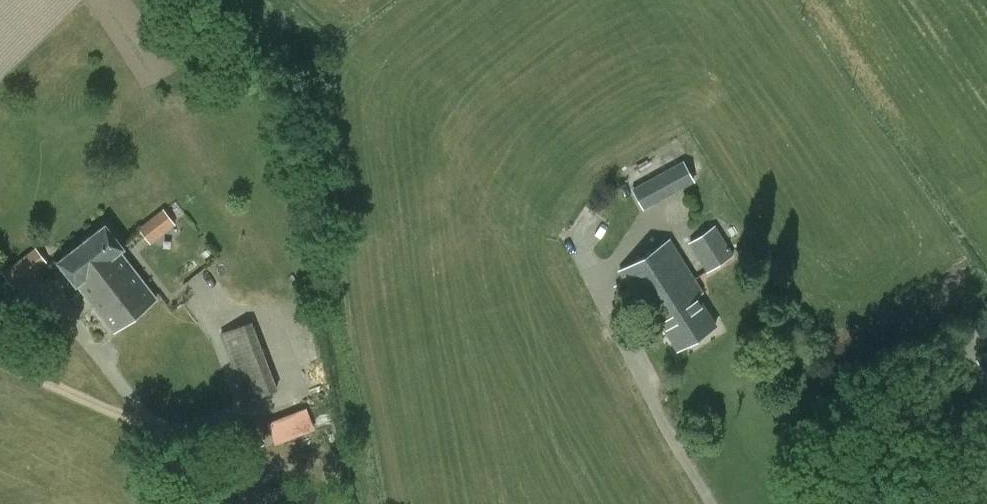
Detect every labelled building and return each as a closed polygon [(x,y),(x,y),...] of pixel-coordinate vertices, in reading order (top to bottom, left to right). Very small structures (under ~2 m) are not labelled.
[(680,186),(693,179),(685,163),(671,170),(669,167),(633,188),(644,209),(681,190),(680,186)] [(138,223),(149,241),(177,225),(166,206),(138,223)] [(115,332),(157,299),(120,252),(124,248),(105,225),(58,262),(77,285),(78,285),(115,332)] [(707,270),(733,254),(715,225),(689,243),(707,270)] [(678,348),(715,325),(696,295),(702,291),(669,239),(620,271),(653,322),(659,319),(678,348)] [(2,266),(11,284),(49,266),(40,247),(2,266)] [(986,335),(986,319),(977,325),(984,337),(986,335)] [(252,323),(223,334),(231,355),(260,344),(252,323)] [(976,358),(986,375),(986,351),(976,358)] [(271,374),(242,385),(248,400),(277,389),(271,374)] [(258,422),(267,446),(316,428),(308,404),(258,422)]
